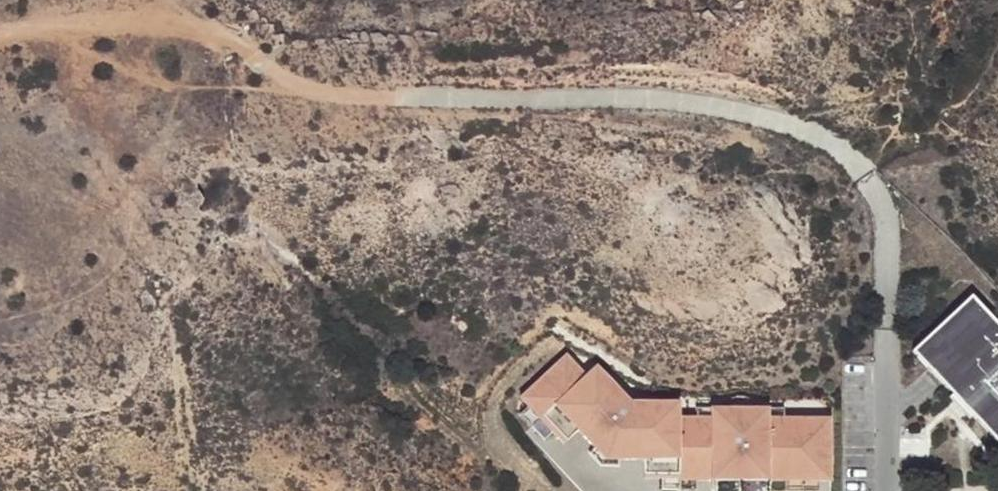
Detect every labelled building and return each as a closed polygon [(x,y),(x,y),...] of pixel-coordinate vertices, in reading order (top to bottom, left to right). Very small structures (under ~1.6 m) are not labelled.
[(972,295),(912,352),(997,443),(997,323),(972,295)] [(630,402),(609,380),(606,388),(589,380),(585,376),(566,355),(520,398),(529,408),(535,402),(546,413),(539,419),(563,444),(578,431),(605,461),(643,460),(644,480),(710,480),(710,490),(830,490),(830,419),(784,418),(759,418),(759,408),(721,408),(721,418),(696,418),(678,418),(673,418),(657,409),(660,402),(630,402)] [(606,388),(609,380),(596,366),(585,376),(589,380),(606,388)] [(657,409),(673,418),(678,418),(678,402),(660,402),(657,409)] [(721,418),(721,408),(696,408),(696,418),(721,418)] [(784,409),(759,408),(759,418),(784,418),(784,409)]
